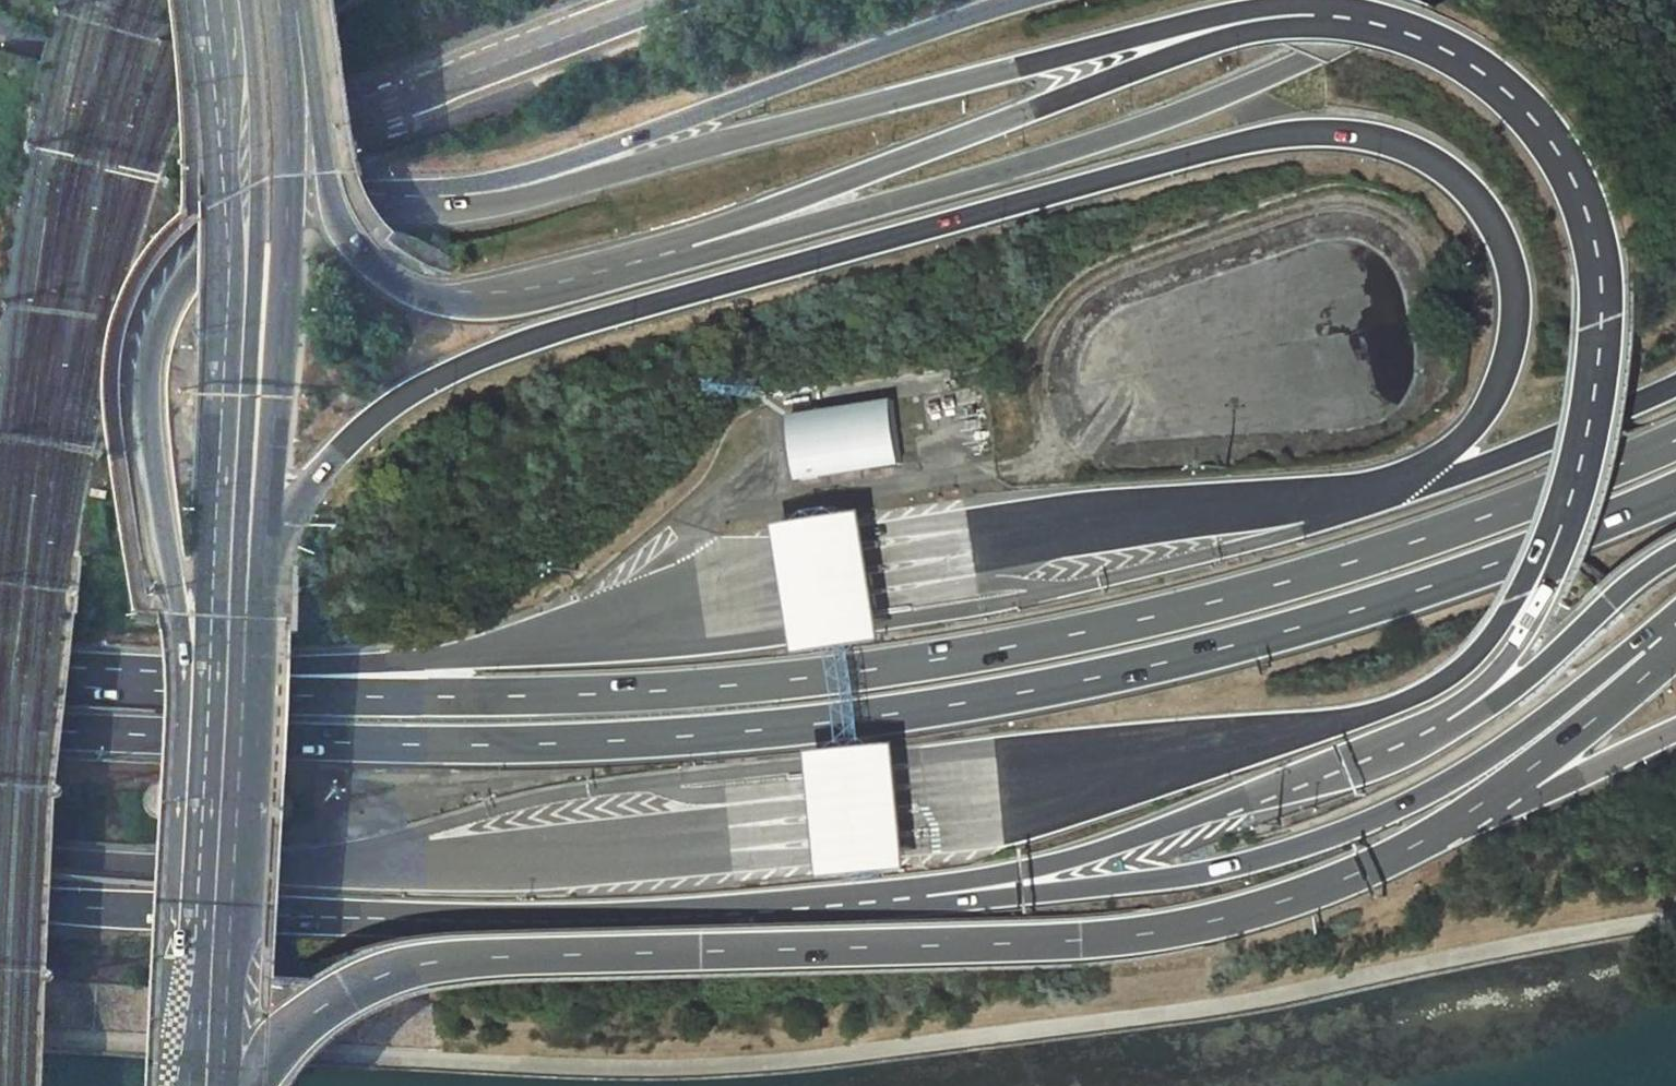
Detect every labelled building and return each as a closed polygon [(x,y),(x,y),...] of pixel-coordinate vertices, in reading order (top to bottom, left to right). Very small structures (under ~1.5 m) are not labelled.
[(888,396),(787,412),(797,483),(901,469),(888,396)] [(802,656),(834,650),(842,698),(846,748),(813,752),(826,879),(916,870),(903,743),(869,746),(864,695),(858,646),(891,641),(870,510),(781,525),(802,656)]
